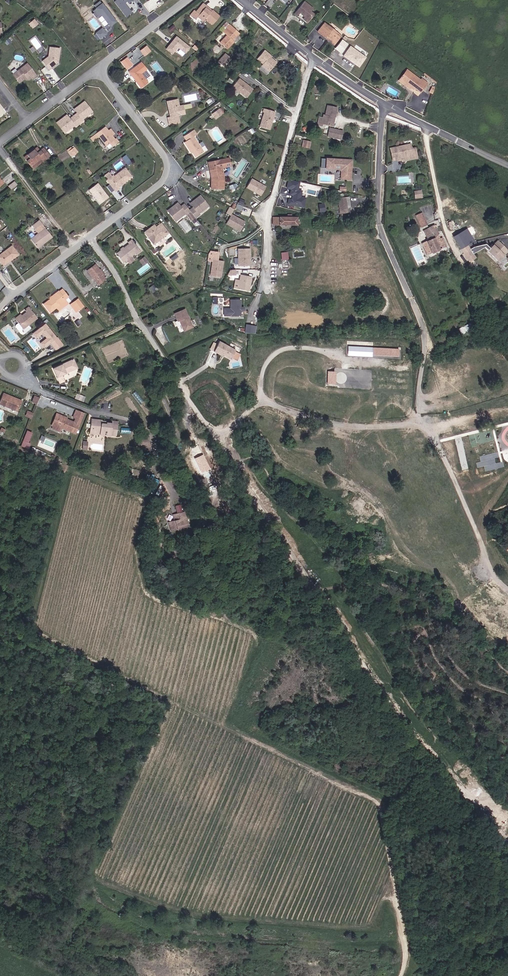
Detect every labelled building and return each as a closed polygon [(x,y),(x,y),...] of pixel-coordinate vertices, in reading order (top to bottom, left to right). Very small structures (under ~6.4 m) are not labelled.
[(34,9),(39,0),(22,0),(34,9)] [(125,3),(127,1),(128,3),(133,0),(124,0),(123,1),(123,0),(116,0),(114,1),(126,17),(132,12),(125,3)] [(114,23),(99,2),(93,6),(95,9),(92,11),(93,13),(91,14),(94,18),(96,17),(97,19),(101,16),(107,25),(103,28),(105,31),(110,28),(109,27),(114,23)] [(319,13),(305,2),(295,14),(298,16),(301,12),(306,16),(304,18),(311,23),(319,13)] [(205,5),(213,14),(215,13),(211,7),(207,3),(205,5)] [(204,22),(206,20),(213,27),(222,18),(216,12),(215,13),(213,14),(205,5),(197,11),(196,10),(192,14),(196,18),(199,17),(204,22)] [(29,24),(33,28),(39,23),(35,18),(29,24)] [(328,24),(322,31),(320,34),(324,37),(329,41),(336,46),(338,44),(343,37),(328,24)] [(225,32),(229,34),(222,42),(230,49),(237,41),(235,39),(240,33),(231,25),(225,32)] [(105,34),(101,29),(94,34),(98,39),(105,34)] [(188,47),(174,37),(165,49),(171,54),(176,47),(184,53),(188,47)] [(367,57),(342,40),(336,49),(345,55),(343,57),(360,68),(367,57)] [(51,46),(49,56),(43,61),(50,69),(59,62),(61,47),(51,46)] [(151,51),(148,46),(141,50),(145,55),(151,51)] [(271,56),(265,51),(258,59),(265,64),(263,66),(271,72),(277,64),(270,58),(271,56)] [(226,67),(233,59),(227,53),(220,61),(226,67)] [(128,56),(121,61),(127,70),(134,64),(128,56)] [(38,75),(28,63),(14,74),(21,82),(28,77),(30,79),(33,76),(35,78),(38,75)] [(148,71),(142,63),(131,72),(142,87),(149,82),(144,75),(148,71)] [(408,71),(402,78),(400,80),(410,88),(411,86),(415,89),(416,88),(421,92),(427,83),(421,78),(419,81),(408,71)] [(423,76),(435,85),(436,82),(425,73),(423,76)] [(254,88),(240,77),(232,87),(246,98),(254,88)] [(182,115),(178,99),(168,102),(171,117),(169,118),(170,122),(181,120),(180,115),(182,115)] [(71,120),(68,116),(57,124),(65,134),(75,126),(76,128),(84,121),(83,120),(93,112),(85,102),(75,110),(78,115),(71,120)] [(324,124),(333,126),(334,126),(336,117),(338,107),(328,105),(327,112),(325,111),(324,117),(321,116),(319,125),(324,126),(324,124)] [(225,113),(222,108),(215,112),(219,117),(225,113)] [(270,131),(276,112),(265,108),(259,127),(270,131)] [(327,136),(342,140),(344,130),(330,126),(327,136)] [(96,134),(107,146),(109,149),(112,146),(113,146),(119,141),(116,137),(115,139),(105,127),(96,134)] [(191,153),(193,151),(197,157),(204,152),(194,138),(196,137),(193,132),(185,137),(188,142),(185,144),(191,153)] [(310,148),(311,141),(303,139),(302,146),(310,148)] [(392,159),(401,158),(413,155),(414,159),(419,158),(416,148),(413,149),(411,144),(390,148),(392,159)] [(25,157),(32,166),(43,157),(45,160),(51,155),(46,149),(43,152),(39,147),(25,157)] [(77,152),(73,147),(68,151),(72,156),(77,152)] [(126,154),(122,157),(128,165),(132,162),(126,154)] [(35,169),(45,160),(43,157),(32,166),(35,169)] [(227,159),(210,163),(212,171),(214,171),(215,178),(215,184),(213,184),(213,188),(225,189),(226,177),(224,168),(228,166),(227,159)] [(350,166),(351,161),(332,159),(331,169),(339,170),(340,172),(340,178),(345,178),(344,179),(350,180),(350,169),(349,169),(349,166),(350,166)] [(114,177),(113,176),(109,179),(108,180),(116,191),(120,188),(119,185),(132,175),(126,167),(114,177)] [(267,186),(252,178),(247,188),(261,196),(267,186)] [(11,189),(18,184),(15,180),(8,186),(11,189)] [(304,208),(306,199),(300,198),(302,192),(298,191),(299,183),(290,181),(290,184),(288,184),(287,189),(292,190),(290,195),(293,196),(292,201),(289,200),(288,205),(304,208)] [(109,197),(98,183),(88,190),(99,205),(109,197)] [(414,190),(415,198),(423,197),(422,189),(414,190)] [(191,208),(187,204),(186,202),(182,205),(179,202),(170,210),(177,221),(187,213),(189,214),(193,211),(197,217),(201,214),(200,212),(210,204),(202,195),(192,203),(194,206),(191,208)] [(428,224),(422,212),(415,215),(421,228),(428,224)] [(289,215),(274,216),(274,223),(301,222),(301,219),(299,219),(299,215),(293,215),(293,213),(289,213),(289,215)] [(227,224),(241,231),(245,223),(232,215),(227,224)] [(149,226),(152,230),(161,222),(159,220),(154,224),(153,222),(149,226)] [(167,230),(161,222),(152,230),(149,226),(143,230),(152,242),(167,230)] [(37,230),(39,232),(32,238),(39,247),(53,235),(44,224),(37,230)] [(432,232),(426,235),(428,239),(421,242),(427,254),(447,245),(443,237),(441,238),(438,232),(439,231),(436,224),(430,227),(432,232)] [(475,254),(478,252),(486,247),(489,250),(499,261),(507,252),(507,249),(498,240),(490,248),(487,244),(474,247),(471,249),(469,244),(470,243),(469,241),(471,240),(465,230),(453,237),(462,251),(469,262),(477,257),(475,254)] [(130,261),(134,258),(131,254),(136,250),(137,251),(140,249),(130,238),(127,240),(128,242),(116,251),(122,260),(127,257),(130,261)] [(247,243),(226,248),(233,274),(240,273),(248,270),(245,262),(252,260),(247,243)] [(14,245),(0,256),(0,258),(6,265),(21,253),(14,245)] [(208,261),(212,262),(210,276),(222,278),(224,261),(218,260),(220,252),(210,251),(208,254),(208,261)] [(281,252),(282,260),(289,259),(288,251),(281,252)] [(143,265),(149,261),(144,256),(139,260),(143,265)] [(252,260),(245,262),(248,270),(255,268),(252,260)] [(108,277),(96,263),(88,269),(100,283),(108,277)] [(255,276),(240,273),(236,289),(250,291),(255,276)] [(54,295),(55,296),(47,303),(53,311),(58,307),(67,300),(66,298),(69,295),(65,289),(61,292),(60,290),(54,295)] [(79,298),(72,304),(75,307),(76,305),(80,309),(85,305),(79,298)] [(242,299),(229,300),(229,316),(241,317),(242,299)] [(61,310),(69,303),(67,300),(58,307),(61,310)] [(27,308),(29,311),(19,319),(26,328),(40,317),(31,306),(27,308)] [(190,324),(183,306),(172,310),(175,318),(177,317),(180,325),(184,326),(190,324)] [(458,328),(462,334),(474,327),(471,321),(458,328)] [(46,324),(33,333),(37,339),(43,335),(46,338),(40,342),(45,348),(51,344),(56,350),(62,345),(58,339),(46,324)] [(246,324),(245,332),(256,333),(256,324),(246,324)] [(231,358),(236,349),(220,340),(214,350),(222,355),(223,354),(231,358)] [(372,347),(348,346),(348,356),(372,357),(372,347)] [(79,358),(73,361),(77,369),(83,366),(79,358)] [(73,361),(58,369),(66,383),(70,381),(67,374),(77,369),(73,361)] [(3,393),(0,403),(19,410),(23,400),(3,393)] [(75,421),(67,419),(67,416),(59,413),(55,424),(53,429),(61,431),(62,428),(71,431),(75,421)] [(117,432),(117,420),(91,420),(91,433),(111,433),(111,432),(117,432)] [(21,446),(28,448),(34,432),(27,430),(21,446)] [(210,468),(203,454),(195,459),(202,472),(210,468)] [(174,520),(169,521),(170,530),(190,527),(187,511),(173,513),(174,520)]
